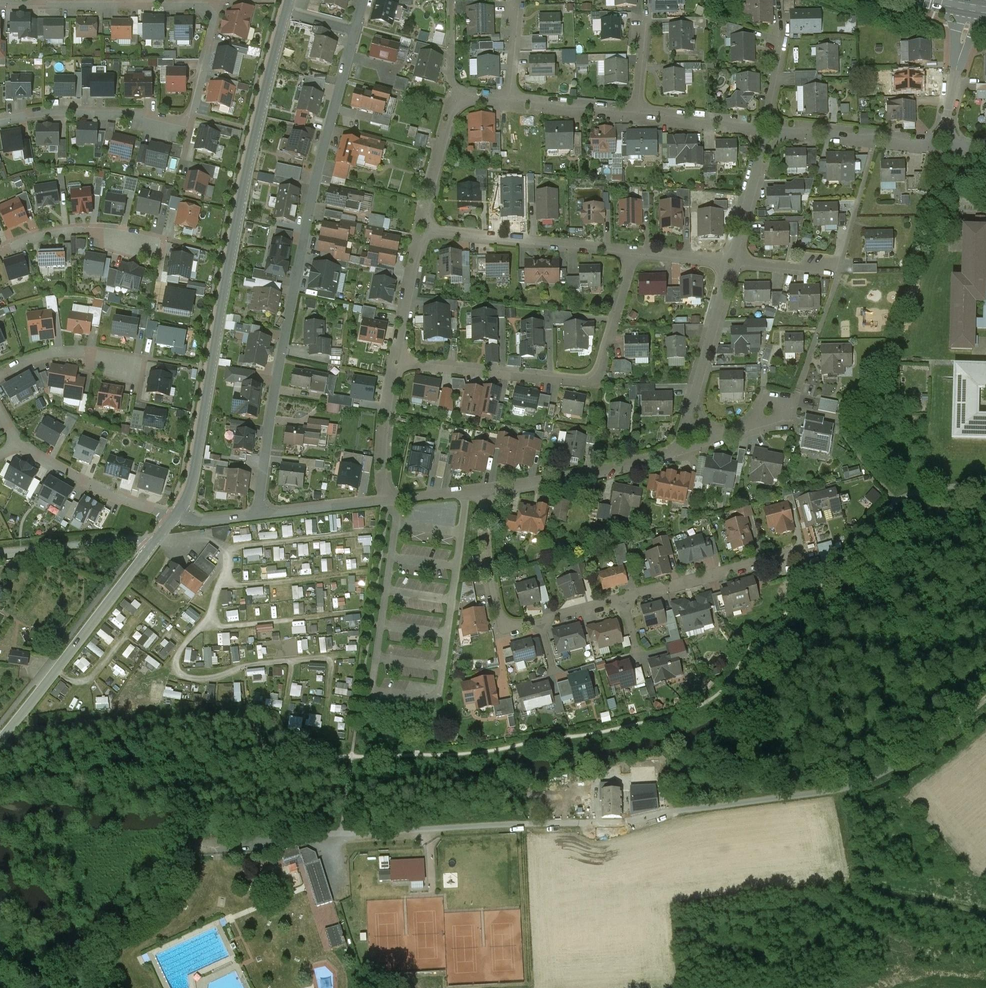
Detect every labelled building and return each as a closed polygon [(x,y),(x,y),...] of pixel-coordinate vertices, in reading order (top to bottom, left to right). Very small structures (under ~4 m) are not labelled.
[(307,10),(318,13),(322,0),(310,0),(307,10)] [(326,6),(327,6),(330,10),(334,8),(345,11),(348,0),(327,0),(326,6)] [(386,0),(377,0),(371,20),(392,26),(398,3),(389,1),(386,0)] [(652,13),(667,13),(667,15),(669,15),(669,12),(668,12),(668,9),(677,9),(677,0),(652,0),(652,13)] [(744,1),(744,5),(742,5),(742,7),(745,7),(746,15),(754,14),(755,21),(762,20),(762,23),(771,23),(770,7),(770,0),(756,0),(744,1)] [(486,1),(456,2),(455,15),(468,15),(468,9),(486,8),(486,1)] [(794,1),(783,1),(783,12),(791,12),(791,10),(795,10),(794,1)] [(253,8),(233,8),(231,15),(250,19),(253,8)] [(486,8),(468,9),(468,15),(468,23),(466,23),(467,25),(468,25),(469,36),(493,35),(492,8),(486,8)] [(791,12),(791,33),(802,33),(802,30),(814,30),(813,12),(791,12)] [(607,13),(591,13),(591,21),(601,20),(607,20),(607,13)] [(231,15),(228,14),(223,34),(246,40),(249,27),(248,27),(250,19),(231,15)] [(560,15),(539,15),(540,36),(560,36),(560,15)] [(30,16),(12,16),(12,34),(19,34),(19,39),(30,40),(30,21),(30,16)] [(164,17),(151,17),(151,16),(144,16),(144,40),(164,40),(164,17)] [(693,17),(693,28),(707,28),(706,17),(693,17)] [(607,20),(601,20),(601,40),(620,40),(620,19),(607,20)] [(176,20),(176,33),(176,40),(192,40),(192,20),(176,20)] [(38,21),(30,21),(30,40),(38,40),(38,38),(38,21)] [(45,22),(45,38),(45,39),(63,39),(63,22),(45,22)] [(96,22),(77,22),(77,37),(82,37),(83,38),(87,38),(88,37),(96,37),(96,22)] [(131,22),(112,22),(112,39),(131,39),(131,36),(131,29),(131,22)] [(743,27),(727,23),(727,39),(732,39),(732,36),(743,36),(743,27)] [(691,25),(669,25),(669,52),(689,51),(689,44),(691,44),(691,45),(695,45),(695,43),(692,43),(691,25)] [(329,32),(313,27),(311,34),(327,39),(329,32)] [(427,42),(430,33),(420,31),(418,40),(427,42)] [(442,45),(445,33),(436,31),(433,43),(442,45)] [(388,39),(376,36),(375,40),(370,57),(395,63),(396,61),(405,64),(409,49),(400,46),(400,45),(387,43),(388,39)] [(540,36),(530,36),(530,48),(540,48),(540,36)] [(743,36),(732,36),(732,39),(733,46),(730,46),(730,48),(733,48),(733,62),(753,62),(752,36),(743,36)] [(336,44),(317,39),(316,39),(317,39),(315,47),(317,48),(313,60),(331,65),(331,64),(330,64),(336,44)] [(930,63),(930,42),(909,42),(909,63),(930,63)] [(248,47),(230,43),(229,51),(236,53),(236,54),(246,56),(248,47)] [(432,46),(417,43),(414,54),(421,56),(421,52),(429,54),(432,46)] [(493,51),(493,43),(479,43),(479,51),(493,51)] [(312,48),(310,48),(307,58),(311,59),(311,60),(313,60),(317,48),(315,47),(313,46),(312,48)] [(837,46),(817,47),(817,73),(838,72),(837,46)] [(229,51),(219,49),(214,71),(231,75),(236,54),(236,53),(229,51)] [(575,51),(563,51),(563,64),(575,63),(575,51)] [(429,54),(421,52),(421,56),(415,77),(436,83),(443,58),(429,54)] [(555,77),(554,57),(529,58),(530,77),(555,77)] [(499,58),(478,58),(478,79),(499,78),(499,58)] [(606,62),(605,62),(606,85),(627,84),(626,61),(606,62)] [(92,70),(82,70),(82,89),(91,89),(91,77),(92,76),(92,70)] [(185,70),(168,70),(168,92),(185,93),(185,85),(186,85),(186,78),(185,78),(185,70)] [(685,93),(684,70),(663,71),(664,94),(685,93)] [(327,76),(309,72),(308,78),(325,82),(327,76)] [(814,80),(814,72),(794,72),(795,80),(814,80)] [(143,78),(126,78),(126,98),(144,98),(144,99),(152,99),(152,75),(143,75),(143,78)] [(758,75),(737,75),(737,93),(737,94),(752,94),(758,94),(758,75)] [(92,76),(91,77),(91,89),(91,97),(114,97),(114,77),(92,76)] [(24,77),(13,77),(13,83),(13,98),(31,98),(31,80),(24,80),(24,77)] [(215,77),(214,82),(236,88),(237,83),(215,77)] [(308,78),(304,77),(301,89),(322,95),(325,82),(308,78)] [(408,81),(396,77),(393,90),(405,93),(406,91),(408,81)] [(75,79),(59,79),(56,82),(56,96),(75,96),(75,79)] [(248,91),(250,85),(239,82),(237,89),(248,91)] [(234,89),(211,83),(209,91),(210,91),(207,103),(230,109),(234,89)] [(392,90),(375,86),(373,94),(356,90),(351,107),(386,116),(388,108),(385,107),(388,98),(390,99),(392,90)] [(826,113),(826,86),(821,86),(807,87),(807,88),(804,88),(805,113),(826,113)] [(322,95),(301,89),(298,88),(294,102),(300,103),(297,112),(304,114),(308,115),(316,117),(322,95)] [(752,94),(737,94),(737,93),(732,99),(732,100),(727,100),(727,108),(733,108),(733,110),(745,109),(745,103),(749,103),(753,99),(752,94)] [(900,103),(894,103),(895,114),(887,114),(887,122),(899,122),(899,124),(914,123),(913,103),(900,103)] [(304,116),(302,115),(299,125),(305,127),(308,115),(304,114),(304,116)] [(391,121),(373,116),(371,123),(389,128),(391,121)] [(493,116),(470,117),(471,144),(490,143),(493,143),(493,134),(493,116)] [(571,125),(547,125),(547,149),(548,149),(548,147),(564,147),(564,149),(570,149),(572,149),(572,135),(571,125)] [(50,126),(45,126),(45,127),(37,127),(38,146),(58,146),(58,127),(51,127),(50,126)] [(97,126),(78,126),(78,143),(96,144),(97,126)] [(233,130),(215,126),(213,133),(219,135),(219,136),(231,138),(233,130)] [(314,131),(295,126),(294,133),(311,137),(311,138),(312,138),(314,131)] [(607,129),(600,129),(600,132),(594,132),(595,138),(592,138),(592,146),(595,146),(595,152),(615,152),(615,141),(614,132),(607,132),(607,129)] [(213,133),(200,130),(195,150),(215,154),(219,136),(219,135),(213,133)] [(20,131),(1,134),(4,153),(22,150),(23,150),(22,143),(20,131)] [(311,137),(294,133),(288,153),(296,155),(295,156),(305,158),(311,138),(311,137)] [(425,147),(428,136),(418,133),(415,145),(425,147)] [(656,133),(630,133),(630,134),(630,142),(627,143),(627,153),(628,153),(641,153),(641,154),(656,154),(656,133)] [(381,139),(363,134),(362,140),(379,145),(381,139)] [(500,134),(493,134),(493,143),(490,143),(490,152),(500,152),(500,134)] [(630,134),(622,134),(622,141),(622,155),(622,157),(628,157),(628,153),(627,153),(627,143),(630,142),(630,134)] [(581,135),(572,135),(572,149),(575,149),(581,149),(581,135)] [(135,141),(116,136),(115,144),(113,143),(111,153),(121,156),(121,157),(121,159),(128,161),(129,159),(130,159),(135,141)] [(696,137),(668,137),(668,159),(683,158),(684,165),(696,165),(696,149),(696,137)] [(379,145),(362,140),(361,143),(343,139),(336,163),(337,163),(348,166),(355,168),(358,156),(367,159),(366,163),(374,166),(375,164),(379,165),(384,146),(379,145)] [(30,141),(22,143),(23,150),(22,150),(24,161),(33,159),(30,141)] [(736,141),(716,141),(716,152),(716,162),(737,162),(736,141)] [(170,149),(151,144),(150,149),(146,166),(155,168),(158,166),(166,168),(170,149)] [(67,153),(59,153),(58,146),(58,160),(67,160),(67,153)] [(150,149),(140,147),(136,163),(146,166),(150,149)] [(564,147),(548,147),(548,149),(548,156),(557,155),(557,149),(564,149),(564,147)] [(806,150),(785,150),(786,169),(806,168),(806,150)] [(816,166),(816,150),(806,150),(806,168),(816,168),(816,166)] [(716,152),(703,153),(703,167),(716,167),(716,162),(716,152)] [(840,155),(826,155),(827,181),(841,180),(840,155)] [(853,155),(840,155),(841,180),(854,180),(854,175),(853,157),(853,155)] [(867,156),(853,157),(854,175),(862,175),(867,156)] [(904,161),(881,162),(881,183),(904,183),(904,161)] [(348,166),(337,163),(332,178),(344,181),(348,166)] [(216,168),(200,165),(198,176),(208,179),(213,180),(216,168)] [(278,165),(276,177),(291,181),(299,182),(302,170),(278,165)] [(198,176),(189,174),(185,192),(196,194),(197,193),(204,195),(208,179),(198,176)] [(274,177),(259,174),(257,182),(273,185),(273,184),(274,177)] [(527,174),(520,174),(520,183),(522,183),(522,194),(528,194),(527,174)] [(276,177),(274,177),(273,184),(290,188),(291,181),(276,177)] [(487,177),(477,177),(477,186),(479,186),(479,192),(487,191),(487,177)] [(103,180),(96,179),(93,196),(100,197),(103,180)] [(138,183),(126,180),(123,192),(135,194),(138,183)] [(814,180),(797,180),(797,188),(799,188),(799,191),(811,191),(814,180)] [(55,185),(36,188),(38,206),(44,205),(44,207),(53,206),(53,204),(58,203),(55,185)] [(479,192),(479,186),(477,186),(458,186),(458,209),(480,209),(479,192)] [(173,189),(164,187),(161,197),(162,197),(160,204),(169,207),(173,189)] [(299,192),(281,188),(278,201),(277,209),(277,210),(297,214),(298,205),(297,204),(299,192)] [(797,188),(774,188),(775,211),(799,211),(799,191),(799,188),(797,188)] [(689,191),(677,189),(677,190),(677,203),(681,203),(681,208),(690,208),(689,191)] [(364,195),(339,190),(339,192),(329,190),(326,205),(344,208),(343,210),(359,214),(361,204),(362,204),(364,195)] [(90,191),(72,192),(74,214),(79,214),(80,216),(87,215),(86,213),(92,213),(90,191)] [(557,221),(557,191),(537,191),(537,221),(557,221)] [(161,197),(143,192),(138,212),(157,216),(160,204),(162,197),(161,197)] [(26,193),(16,198),(17,200),(18,200),(24,214),(32,210),(26,193)] [(126,199),(107,196),(105,214),(123,217),(126,199)] [(522,197),(502,197),(502,217),(522,217),(522,197)] [(278,201),(271,199),(269,207),(277,209),(278,201)] [(17,200),(6,205),(7,208),(1,211),(9,229),(27,221),(24,214),(18,200),(17,200)] [(640,202),(621,202),(621,215),(623,215),(623,223),(631,223),(631,226),(640,225),(640,202)] [(727,202),(714,202),(714,211),(722,211),(722,212),(727,212),(727,202)] [(677,203),(661,203),(661,210),(659,212),(659,217),(661,218),(661,225),(670,224),(671,225),(671,228),(681,228),(681,208),(681,203),(677,203)] [(603,205),(584,205),(584,213),(581,213),(581,218),(584,218),(584,226),(603,226),(603,218),(604,218),(604,212),(603,212),(603,205)] [(837,205),(813,205),(813,225),(837,225),(837,215),(837,205)] [(199,210),(181,206),(180,209),(178,208),(177,211),(179,212),(178,217),(179,218),(177,224),(179,227),(184,228),(186,227),(194,229),(197,227),(198,222),(197,220),(199,210)] [(297,214),(277,210),(275,219),(295,223),(297,214)] [(343,214),(325,211),(324,218),(341,221),(343,214)] [(714,211),(698,211),(699,237),(722,237),(722,236),(721,236),(721,224),(722,224),(722,212),(722,211),(714,211)] [(845,227),(845,215),(837,215),(837,225),(837,227),(845,227)] [(384,219),(371,217),(369,227),(383,230),(384,219)] [(356,224),(341,221),(340,227),(349,229),(349,230),(354,231),(356,224)] [(340,227),(323,224),(320,238),(347,243),(349,230),(349,229),(340,227)] [(788,224),(764,225),(765,245),(788,245),(788,237),(788,224)] [(796,224),(788,224),(788,237),(797,237),(796,224)] [(948,352),(974,353),(975,330),(976,305),(985,305),(985,288),(985,284),(985,227),(963,226),(961,278),(951,277),(948,352)] [(369,227),(368,227),(367,233),(373,234),(374,234),(382,235),(383,230),(369,227)] [(292,234),(276,231),(274,240),(290,244),(292,234)] [(892,232),(865,233),(865,252),(892,251),(892,232)] [(382,235),(374,234),(373,234),(371,247),(394,252),(397,238),(382,235)] [(347,243),(320,238),(317,251),(335,255),(344,257),(344,256),(347,243)] [(85,239),(75,239),(75,250),(85,250),(85,239)] [(274,240),(273,240),(269,263),(286,267),(290,244),(274,240)] [(71,245),(63,245),(63,251),(64,251),(64,255),(71,255),(71,245)] [(394,252),(371,247),(368,260),(368,261),(377,263),(391,266),(394,252)] [(200,252),(183,248),(181,257),(192,258),(192,259),(199,260),(200,252)] [(63,251),(39,252),(39,262),(40,268),(64,267),(64,263),(64,261),(65,261),(64,255),(64,251),(63,251)] [(461,252),(440,253),(441,277),(461,277),(461,252)] [(105,258),(87,255),(84,272),(86,272),(88,275),(93,276),(95,274),(102,275),(105,258)] [(349,257),(344,256),(344,257),(335,255),(333,261),(341,262),(348,263),(349,257)] [(181,257),(172,256),(170,262),(170,264),(169,268),(169,269),(167,282),(177,284),(190,284),(192,259),(192,258),(181,257)] [(508,257),(486,258),(487,274),(487,279),(508,278),(508,257)] [(23,258),(5,263),(10,280),(28,275),(25,267),(23,258)] [(487,274),(486,258),(477,258),(477,274),(487,274)] [(368,260),(362,259),(360,266),(375,269),(377,263),(368,261),(368,260)] [(348,263),(341,262),(339,272),(349,274),(355,275),(357,265),(348,263)] [(538,263),(527,263),(526,263),(526,271),(526,284),(527,284),(527,281),(532,281),(535,284),(549,284),(551,281),(557,281),(557,284),(558,284),(558,271),(558,263),(557,263),(545,263),(538,263)] [(31,265),(25,267),(28,275),(34,273),(31,265)] [(871,265),(853,265),(853,274),(877,273),(877,272),(871,273),(871,265)] [(129,268),(122,266),(120,273),(116,286),(117,286),(137,292),(143,272),(136,270),(137,268),(129,266),(129,268)] [(600,267),(579,267),(580,288),(600,288),(600,267)] [(339,272),(324,269),(323,271),(314,269),(311,284),(329,288),(330,282),(347,286),(349,274),(339,272)] [(120,273),(109,270),(106,288),(115,290),(117,286),(116,286),(120,273)] [(266,273),(254,270),(253,279),(265,282),(266,274),(266,273)] [(526,271),(518,271),(518,284),(526,284),(526,271)] [(566,271),(558,271),(558,284),(566,284),(566,271)] [(278,277),(266,274),(265,282),(271,283),(276,284),(278,277)] [(426,274),(426,286),(435,286),(435,275),(426,274)] [(666,288),(665,276),(639,276),(639,295),(665,295),(666,295),(666,288)] [(265,282),(253,279),(251,286),(269,290),(271,283),(265,282)] [(395,283),(375,279),(372,291),(375,292),(373,300),(391,304),(392,297),(393,298),(395,289),(394,289),(395,283)] [(701,279),(681,279),(681,288),(681,300),(682,300),(682,299),(701,299),(701,300),(702,299),(701,279)] [(578,280),(567,281),(567,291),(578,291),(578,280)] [(769,284),(744,284),(744,303),(770,302),(769,284)] [(205,290),(187,287),(186,294),(194,295),(194,296),(204,298),(205,290)] [(818,287),(790,287),(790,310),(819,310),(818,287)] [(681,300),(681,288),(671,288),(672,303),(682,303),(682,300),(681,300)] [(975,330),(985,330),(985,288),(985,305),(976,305),(975,330)] [(186,294),(167,291),(164,310),(191,314),(194,296),(194,295),(186,294)] [(280,295),(262,291),(261,296),(255,294),(252,308),(259,309),(258,312),(275,316),(277,307),(278,307),(279,302),(278,302),(280,295)] [(782,293),(772,293),(772,308),(778,308),(782,293)] [(56,297),(45,298),(47,312),(50,312),(51,315),(58,314),(56,297)] [(316,309),(317,301),(307,298),(306,307),(316,309)] [(454,302),(436,300),(436,308),(449,308),(449,312),(454,312),(454,302)] [(504,307),(489,305),(489,313),(496,313),(496,319),(505,319),(504,307)] [(376,310),(363,307),(361,320),(364,321),(364,320),(373,322),(376,310)] [(775,316),(776,309),(766,307),(765,315),(775,316)] [(102,310),(89,308),(88,317),(91,318),(90,326),(99,328),(102,310)] [(449,312),(449,308),(436,308),(424,308),(425,332),(432,332),(433,340),(450,340),(449,312)] [(149,313),(139,310),(137,323),(139,323),(138,329),(146,331),(149,313)] [(553,312),(544,311),(544,330),(553,330),(553,325),(553,312)] [(47,312),(38,313),(38,315),(29,316),(31,335),(41,334),(41,339),(53,338),(52,332),(53,332),(51,315),(50,312),(47,312)] [(571,313),(553,312),(553,325),(565,325),(565,324),(575,324),(571,313)] [(489,313),(473,313),(473,327),(496,327),(496,319),(496,313),(489,313)] [(88,317),(71,314),(68,332),(75,333),(75,334),(74,334),(74,335),(77,336),(82,337),(82,335),(82,334),(89,335),(90,326),(91,318),(88,317)] [(137,323),(115,319),(112,336),(136,340),(138,329),(139,323),(137,323)] [(373,322),(364,320),(364,321),(360,340),(382,344),(386,325),(373,322)] [(764,320),(746,320),(742,329),(759,328),(759,332),(764,332),(764,320)] [(323,324),(305,323),(305,345),(310,345),(323,345),(323,324)] [(542,323),(522,324),(523,336),(520,336),(520,337),(524,337),(525,346),(542,346),(542,323)] [(263,329),(235,324),(234,332),(250,336),(250,335),(261,337),(263,329)] [(575,324),(565,324),(565,325),(565,351),(587,350),(586,336),(593,336),(593,324),(575,324)] [(685,338),(684,325),(673,326),(673,339),(685,338)] [(157,326),(153,349),(181,354),(184,331),(157,326)] [(496,327),(473,327),(473,341),(496,341),(496,327)] [(742,329),(731,329),(732,349),(736,349),(746,349),(746,348),(747,351),(749,351),(749,348),(759,348),(759,332),(759,328),(742,329)] [(261,337),(250,335),(250,336),(244,364),(264,368),(270,339),(261,337)] [(802,335),(784,335),(785,354),(803,354),(802,335)] [(648,359),(648,337),(625,338),(625,359),(648,359)] [(673,339),(666,339),(667,359),(685,359),(685,338),(673,339)] [(330,345),(323,345),(310,345),(310,355),(330,355),(330,345)] [(850,347),(822,347),(823,375),(838,375),(838,367),(851,367),(850,347)] [(772,351),(765,349),(762,360),(768,362),(772,351)] [(341,362),(329,359),(328,366),(340,368),(341,362)] [(625,373),(625,361),(614,362),(614,373),(625,373)] [(176,368),(158,365),(157,374),(171,377),(171,378),(174,378),(176,368)] [(953,365),(951,442),(985,443),(985,416),(979,416),(979,392),(985,392),(985,366),(953,365)] [(75,381),(75,377),(77,369),(67,367),(66,370),(52,367),(50,379),(49,386),(50,386),(66,389),(68,379),(75,381)] [(239,370),(227,368),(225,382),(237,384),(239,370)] [(328,376),(304,371),(304,373),(294,371),(291,386),(309,389),(308,392),(324,395),(328,376)] [(38,372),(30,376),(36,387),(35,387),(37,390),(43,387),(39,375),(38,372)] [(743,393),(742,372),(719,373),(720,394),(743,393)] [(45,373),(39,375),(43,387),(44,390),(49,389),(50,386),(49,386),(50,379),(47,379),(45,373)] [(157,374),(151,374),(148,393),(168,397),(171,378),(171,377),(157,374)] [(29,375),(4,388),(11,400),(17,397),(20,403),(33,396),(29,390),(35,387),(36,387),(30,376),(29,375)] [(68,379),(66,389),(64,397),(81,400),(82,395),(84,382),(77,380),(78,377),(75,377),(75,381),(68,379)] [(355,378),(352,397),(372,400),(374,380),(355,378)] [(440,382),(416,378),(412,398),(436,402),(440,382)] [(464,380),(452,379),(452,390),(464,390),(465,386),(464,380)] [(261,386),(243,384),(241,397),(235,396),(233,413),(238,414),(238,416),(256,418),(261,386)] [(654,385),(636,385),(637,396),(643,396),(643,395),(655,395),(654,385)] [(123,390),(102,387),(101,393),(100,392),(99,398),(100,399),(99,407),(115,410),(119,411),(122,395),(123,390)] [(468,387),(463,410),(479,413),(484,387),(483,390),(468,387)] [(499,389),(484,387),(479,413),(493,416),(494,416),(496,404),(499,389)] [(539,393),(516,388),(512,406),(513,406),(526,409),(536,411),(537,407),(539,395),(539,393)] [(452,392),(443,390),(440,407),(443,407),(444,401),(453,402),(452,392)] [(586,397),(565,393),(561,413),(582,417),(586,397)] [(655,395),(643,395),(643,396),(643,410),(652,410),(652,414),(662,414),(662,415),(671,415),(671,394),(662,394),(662,395),(658,395),(655,395)] [(129,396),(122,395),(119,411),(115,410),(115,411),(127,413),(129,396)] [(341,397),(329,395),(328,404),(339,406),(341,397)] [(550,397),(539,395),(537,407),(548,409),(550,397)] [(353,399),(341,397),(339,406),(351,408),(353,399)] [(832,401),(820,399),(818,410),(829,413),(832,401)] [(453,402),(444,401),(443,407),(453,409),(453,402)] [(503,406),(496,404),(494,416),(493,416),(492,422),(500,423),(503,406)] [(556,406),(549,405),(547,417),(553,418),(556,406)] [(630,407),(610,405),(608,430),(628,432),(630,407)] [(526,409),(513,406),(512,412),(513,414),(523,416),(525,415),(526,409)] [(147,428),(169,433),(173,414),(150,409),(147,428)] [(823,419),(806,416),(806,415),(805,415),(803,429),(804,430),(821,433),(823,424),(824,419),(823,418),(823,419)] [(76,422),(69,418),(63,428),(64,429),(61,434),(67,438),(76,422)] [(63,428),(47,419),(42,429),(40,428),(36,434),(38,436),(55,446),(61,434),(64,429),(63,428)] [(320,422),(308,420),(307,429),(319,431),(320,422)] [(251,424),(231,421),(230,428),(250,431),(251,424)] [(328,423),(320,422),(319,431),(320,431),(319,441),(318,441),(318,447),(325,448),(328,423)] [(329,424),(328,436),(337,436),(338,425),(329,424)] [(821,433),(804,430),(803,437),(802,437),(800,449),(800,448),(828,454),(829,455),(831,445),(830,445),(832,435),(834,425),(833,425),(833,426),(823,424),(821,433)] [(307,429),(306,429),(306,430),(296,429),(296,431),(286,429),(284,444),(302,446),(302,445),(318,447),(318,441),(319,441),(320,431),(319,431),(307,429)] [(254,434),(238,431),(234,450),(251,453),(254,434)] [(543,434),(535,432),(534,441),(535,441),(533,451),(540,452),(543,434)] [(586,437),(567,433),(562,457),(581,460),(586,437)] [(505,435),(498,434),(497,439),(495,449),(502,450),(504,441),(505,435)] [(460,437),(452,435),(449,452),(456,453),(458,444),(460,437)] [(432,454),(423,452),(425,440),(415,438),(413,450),(408,473),(428,477),(432,454)] [(497,439),(489,438),(487,446),(488,446),(486,456),(493,457),(495,449),(497,439)] [(504,441),(502,450),(499,465),(514,468),(519,438),(518,444),(504,441)] [(534,441),(519,438),(514,468),(515,462),(530,464),(533,451),(535,441),(534,441)] [(81,439),(71,461),(91,470),(97,456),(101,447),(98,446),(81,439)] [(103,459),(109,444),(101,440),(98,446),(101,447),(97,456),(103,459)] [(487,446),(473,443),(472,447),(467,470),(468,470),(469,466),(483,469),(486,456),(488,446),(487,446)] [(458,444),(456,453),(453,467),(467,470),(472,447),(458,444)] [(767,451),(755,449),(750,474),(752,474),(751,480),(765,483),(766,477),(778,479),(783,457),(767,454),(767,451)] [(739,450),(736,464),(734,476),(740,477),(745,451),(739,450)] [(106,474),(129,482),(137,459),(113,451),(106,474)] [(363,457),(344,453),(341,466),(337,487),(357,490),(363,457)] [(373,458),(366,457),(363,473),(370,474),(373,458)] [(714,460),(707,459),(703,484),(727,488),(728,486),(732,487),(734,476),(736,464),(729,463),(730,461),(725,460),(726,458),(719,457),(719,459),(715,458),(714,460)] [(707,459),(699,458),(695,482),(703,484),(707,459)] [(316,461),(299,460),(298,467),(304,467),(304,468),(315,469),(316,461)] [(228,464),(214,461),(212,468),(218,469),(227,471),(227,470),(228,464)] [(446,464),(439,462),(435,477),(443,479),(446,464)] [(298,467),(281,465),(279,486),(302,488),(304,468),(304,467),(298,467)] [(167,472),(145,466),(143,475),(139,488),(160,495),(167,472)] [(859,466),(843,468),(845,478),(861,475),(859,466)] [(248,474),(229,472),(230,470),(227,470),(227,471),(218,469),(217,479),(218,479),(216,492),(228,493),(228,495),(245,497),(248,474)] [(143,475),(137,473),(132,490),(138,492),(139,488),(143,475)] [(667,476),(661,475),(660,479),(657,492),(656,498),(670,501),(675,477),(675,474),(667,473),(667,476)] [(696,475),(689,474),(689,477),(686,491),(692,492),(696,475)] [(681,479),(675,477),(670,501),(684,504),(686,491),(689,477),(685,476),(685,477),(681,477),(681,479)] [(660,479),(650,477),(647,491),(657,492),(660,479)] [(48,483),(39,499),(50,505),(62,485),(50,479),(48,483)] [(62,485),(50,505),(62,512),(73,492),(62,485)] [(641,491),(615,486),(612,503),(613,503),(612,508),(610,515),(611,515),(626,518),(628,506),(637,508),(641,491)] [(816,495),(799,500),(800,501),(802,507),(801,507),(802,508),(806,522),(810,521),(811,527),(819,524),(817,515),(819,511),(832,508),(831,504),(835,503),(835,504),(838,503),(837,501),(838,501),(838,499),(837,499),(834,491),(826,493),(827,496),(817,499),(816,495)] [(792,495),(783,498),(785,505),(786,505),(788,512),(796,510),(792,495)] [(106,508),(85,496),(72,519),(85,526),(88,520),(96,525),(106,508)] [(567,503),(557,501),(554,519),(564,521),(567,503)] [(536,508),(520,505),(517,519),(515,532),(542,538),(548,507),(537,505),(536,508)] [(745,517),(754,514),(752,505),(743,507),(745,517)] [(785,505),(764,510),(769,528),(777,526),(779,535),(793,531),(790,523),(791,523),(788,512),(786,505),(785,505)] [(612,508),(599,506),(597,519),(610,522),(611,515),(610,515),(612,508)] [(364,513),(352,513),(353,529),(365,528),(364,513)] [(517,519),(508,517),(505,530),(515,532),(517,519)] [(745,518),(726,524),(729,538),(728,538),(727,540),(728,543),(729,544),(731,543),(733,551),(744,548),(746,549),(751,548),(752,545),(745,518)] [(306,520),(306,535),(318,534),(317,519),(306,520)] [(293,525),(282,526),(283,537),(294,536),(293,525)] [(228,527),(212,529),(213,538),(224,543),(228,527)] [(364,546),(372,545),(371,535),(358,536),(359,542),(364,542),(364,546)] [(684,536),(674,538),(673,540),(677,554),(678,553),(682,552),(680,544),(688,542),(688,541),(687,541),(686,537),(684,536)] [(688,542),(680,544),(682,552),(678,553),(681,565),(684,564),(686,565),(689,564),(690,562),(694,561),(695,560),(698,559),(699,560),(712,556),(708,541),(702,542),(701,537),(688,541),(688,542)] [(668,538),(657,541),(660,550),(664,549),(666,557),(672,555),(668,538)] [(320,542),(321,554),(332,553),(331,541),(320,542)] [(831,542),(816,546),(822,566),(828,564),(835,557),(831,542)] [(298,544),(299,556),(310,555),(309,543),(298,544)] [(218,551),(209,545),(199,558),(204,562),(210,554),(213,557),(218,551)] [(624,545),(612,548),(618,569),(623,568),(622,564),(629,562),(624,545)] [(285,560),(285,547),(274,547),(274,560),(285,560)] [(660,550),(646,554),(652,579),(670,574),(666,557),(664,549),(660,550)] [(339,559),(341,570),(353,568),(351,557),(339,559)] [(199,558),(192,566),(185,575),(171,564),(157,583),(172,595),(180,584),(195,595),(215,570),(204,562),(199,558)] [(332,558),(321,559),(322,571),(333,571),(332,558)] [(267,565),(267,578),(280,577),(280,564),(267,565)] [(252,565),(240,566),(241,580),(252,580),(252,565)] [(584,565),(572,568),(574,577),(578,576),(580,580),(588,578),(584,565)] [(618,569),(615,570),(612,569),(609,570),(607,573),(600,575),(604,589),(626,583),(622,570),(623,569),(623,568),(618,569)] [(574,577),(564,580),(562,586),(566,600),(568,599),(570,601),(573,600),(574,598),(583,595),(580,580),(578,576),(574,577)] [(752,579),(728,585),(729,590),(721,592),(721,593),(726,610),(726,613),(744,609),(744,608),(746,609),(748,606),(748,604),(746,594),(756,592),(752,579)] [(534,581),(516,586),(521,607),(526,605),(526,606),(532,605),(532,604),(539,602),(534,581)] [(472,582),(463,584),(460,601),(475,598),(472,582)] [(266,598),(265,587),(253,588),(254,599),(266,598)] [(233,603),(231,590),(221,591),(223,604),(233,603)] [(721,593),(712,596),(715,607),(716,613),(726,610),(721,593)] [(696,604),(688,606),(688,604),(683,601),(676,603),(677,605),(671,606),(672,611),(674,618),(680,617),(684,632),(693,630),(695,636),(695,635),(693,630),(710,625),(707,611),(708,609),(715,607),(712,596),(712,595),(705,597),(705,596),(698,597),(696,602),(696,604)] [(333,598),(333,607),(346,606),(345,598),(333,598)] [(142,605),(136,599),(130,605),(124,599),(120,604),(132,616),(142,605)] [(304,602),(293,603),(294,614),(304,614),(304,602)] [(659,603),(642,608),(646,624),(653,622),(654,626),(655,625),(654,625),(664,622),(664,623),(665,623),(665,622),(663,614),(663,612),(662,612),(659,603)] [(182,615),(194,625),(201,617),(189,606),(182,615)] [(119,628),(128,618),(118,609),(109,619),(119,628)] [(482,610),(464,613),(466,623),(462,628),(463,629),(469,634),(470,639),(478,638),(477,634),(486,633),(486,628),(488,625),(485,622),(482,610)] [(672,611),(663,614),(665,622),(665,623),(666,627),(676,624),(674,618),(672,611)] [(151,612),(144,621),(153,627),(160,618),(151,612)] [(361,614),(347,616),(348,628),(357,626),(356,621),(362,621),(361,614)] [(318,620),(307,621),(307,633),(318,632),(318,620)] [(603,625),(596,627),(594,625),(593,626),(597,640),(598,643),(600,645),(606,643),(607,646),(608,646),(621,643),(622,643),(616,621),(615,622),(612,623),(612,622),(610,621),(604,622),(603,624),(603,625)] [(110,635),(113,631),(104,624),(96,634),(110,645),(114,639),(110,635)] [(579,625),(554,632),(557,641),(560,653),(584,646),(579,625)] [(593,626),(586,627),(590,642),(597,640),(593,626)] [(149,628),(143,635),(138,631),(133,637),(147,650),(159,637),(149,628)] [(230,633),(217,633),(218,646),(231,645),(230,633)] [(327,649),(333,648),(332,637),(319,638),(320,653),(327,653),(327,649)] [(99,658),(105,652),(93,639),(87,645),(99,658)] [(168,640),(157,653),(164,659),(175,647),(168,640)] [(296,640),(286,640),(286,650),(297,650),(296,640)] [(530,640),(510,646),(511,649),(515,663),(515,664),(524,662),(526,663),(533,661),(533,659),(535,659),(530,640)] [(557,641),(549,643),(554,660),(562,658),(560,653),(557,641)] [(681,641),(667,645),(670,657),(676,656),(677,660),(684,659),(685,656),(681,641)] [(123,653),(131,660),(140,650),(132,643),(123,653)] [(267,655),(266,646),(257,647),(258,656),(267,655)] [(197,662),(197,648),(185,648),(184,662),(197,662)] [(203,666),(218,665),(217,653),(211,653),(211,648),(202,648),(203,666)] [(511,649),(502,651),(505,666),(515,663),(511,649)] [(29,654),(11,652),(9,665),(27,667),(29,654)] [(149,655),(144,660),(157,670),(161,664),(149,655)] [(82,656),(74,665),(83,673),(91,664),(82,656)] [(670,657),(659,660),(657,659),(649,662),(654,682),(655,683),(674,678),(673,676),(681,674),(677,660),(676,656),(670,657)] [(524,662),(515,664),(517,672),(526,669),(524,662)] [(621,664),(612,666),(612,667),(606,668),(609,678),(611,677),(613,684),(620,682),(622,687),(634,684),(630,671),(628,662),(621,664)] [(259,680),(267,680),(266,667),(248,668),(249,676),(259,675),(259,680)] [(274,676),(283,676),(282,667),(274,668),(274,676)] [(641,668),(630,671),(634,684),(635,687),(645,684),(641,668)] [(111,672),(106,681),(112,685),(118,677),(111,672)] [(579,678),(569,681),(573,694),(578,692),(581,702),(593,698),(586,673),(578,675),(579,678)] [(492,678),(473,682),(473,683),(462,685),(464,698),(475,696),(478,710),(493,707),(497,706),(497,702),(492,678)] [(150,688),(148,695),(161,698),(165,681),(157,679),(154,689),(150,688)] [(60,693),(64,696),(69,689),(60,681),(50,693),(55,698),(60,693)] [(569,681),(557,684),(560,697),(573,694),(569,681)] [(233,683),(234,703),(241,702),(240,682),(233,683)] [(336,693),(352,696),(353,691),(348,690),(349,684),(337,682),(336,693)] [(530,682),(517,685),(519,695),(520,695),(530,692),(529,689),(532,688),(530,682)] [(291,683),(291,696),(302,696),(302,684),(291,683)] [(213,704),(216,685),(208,684),(205,702),(213,704)] [(532,688),(529,689),(530,692),(534,708),(553,703),(552,699),(548,684),(532,688)] [(163,696),(180,699),(182,691),(164,688),(163,696)] [(530,692),(520,695),(519,695),(523,711),(534,708),(530,692)] [(283,700),(278,700),(279,694),(271,693),(271,699),(266,699),(265,705),(282,707),(283,700)] [(81,702),(81,696),(71,695),(70,708),(91,710),(92,703),(81,702)] [(95,709),(108,709),(108,697),(95,697),(95,709)] [(560,697),(552,699),(553,703),(556,715),(564,712),(560,697)] [(511,699),(497,702),(497,706),(493,707),(495,718),(514,715),(511,699)] [(600,713),(602,722),(611,720),(610,711),(600,713)] [(308,714),(308,726),(323,726),(323,714),(308,714)] [(301,731),(304,717),(290,715),(288,729),(301,731)] [(660,762),(651,764),(654,789),(663,789),(660,762)] [(562,776),(539,780),(540,788),(564,784),(562,776)] [(654,789),(641,790),(641,813),(665,807),(663,789),(654,789)] [(621,790),(602,790),(603,818),(621,817),(631,815),(631,790),(621,791),(621,790)] [(641,813),(641,790),(631,790),(631,815),(641,813)] [(298,846),(281,852),(284,861),(301,856),(298,846)] [(424,860),(390,861),(391,882),(409,881),(409,883),(425,883),(424,860)] [(320,861),(305,866),(317,907),(332,903),(320,861)] [(340,925),(325,930),(331,950),(346,945),(340,925)]
